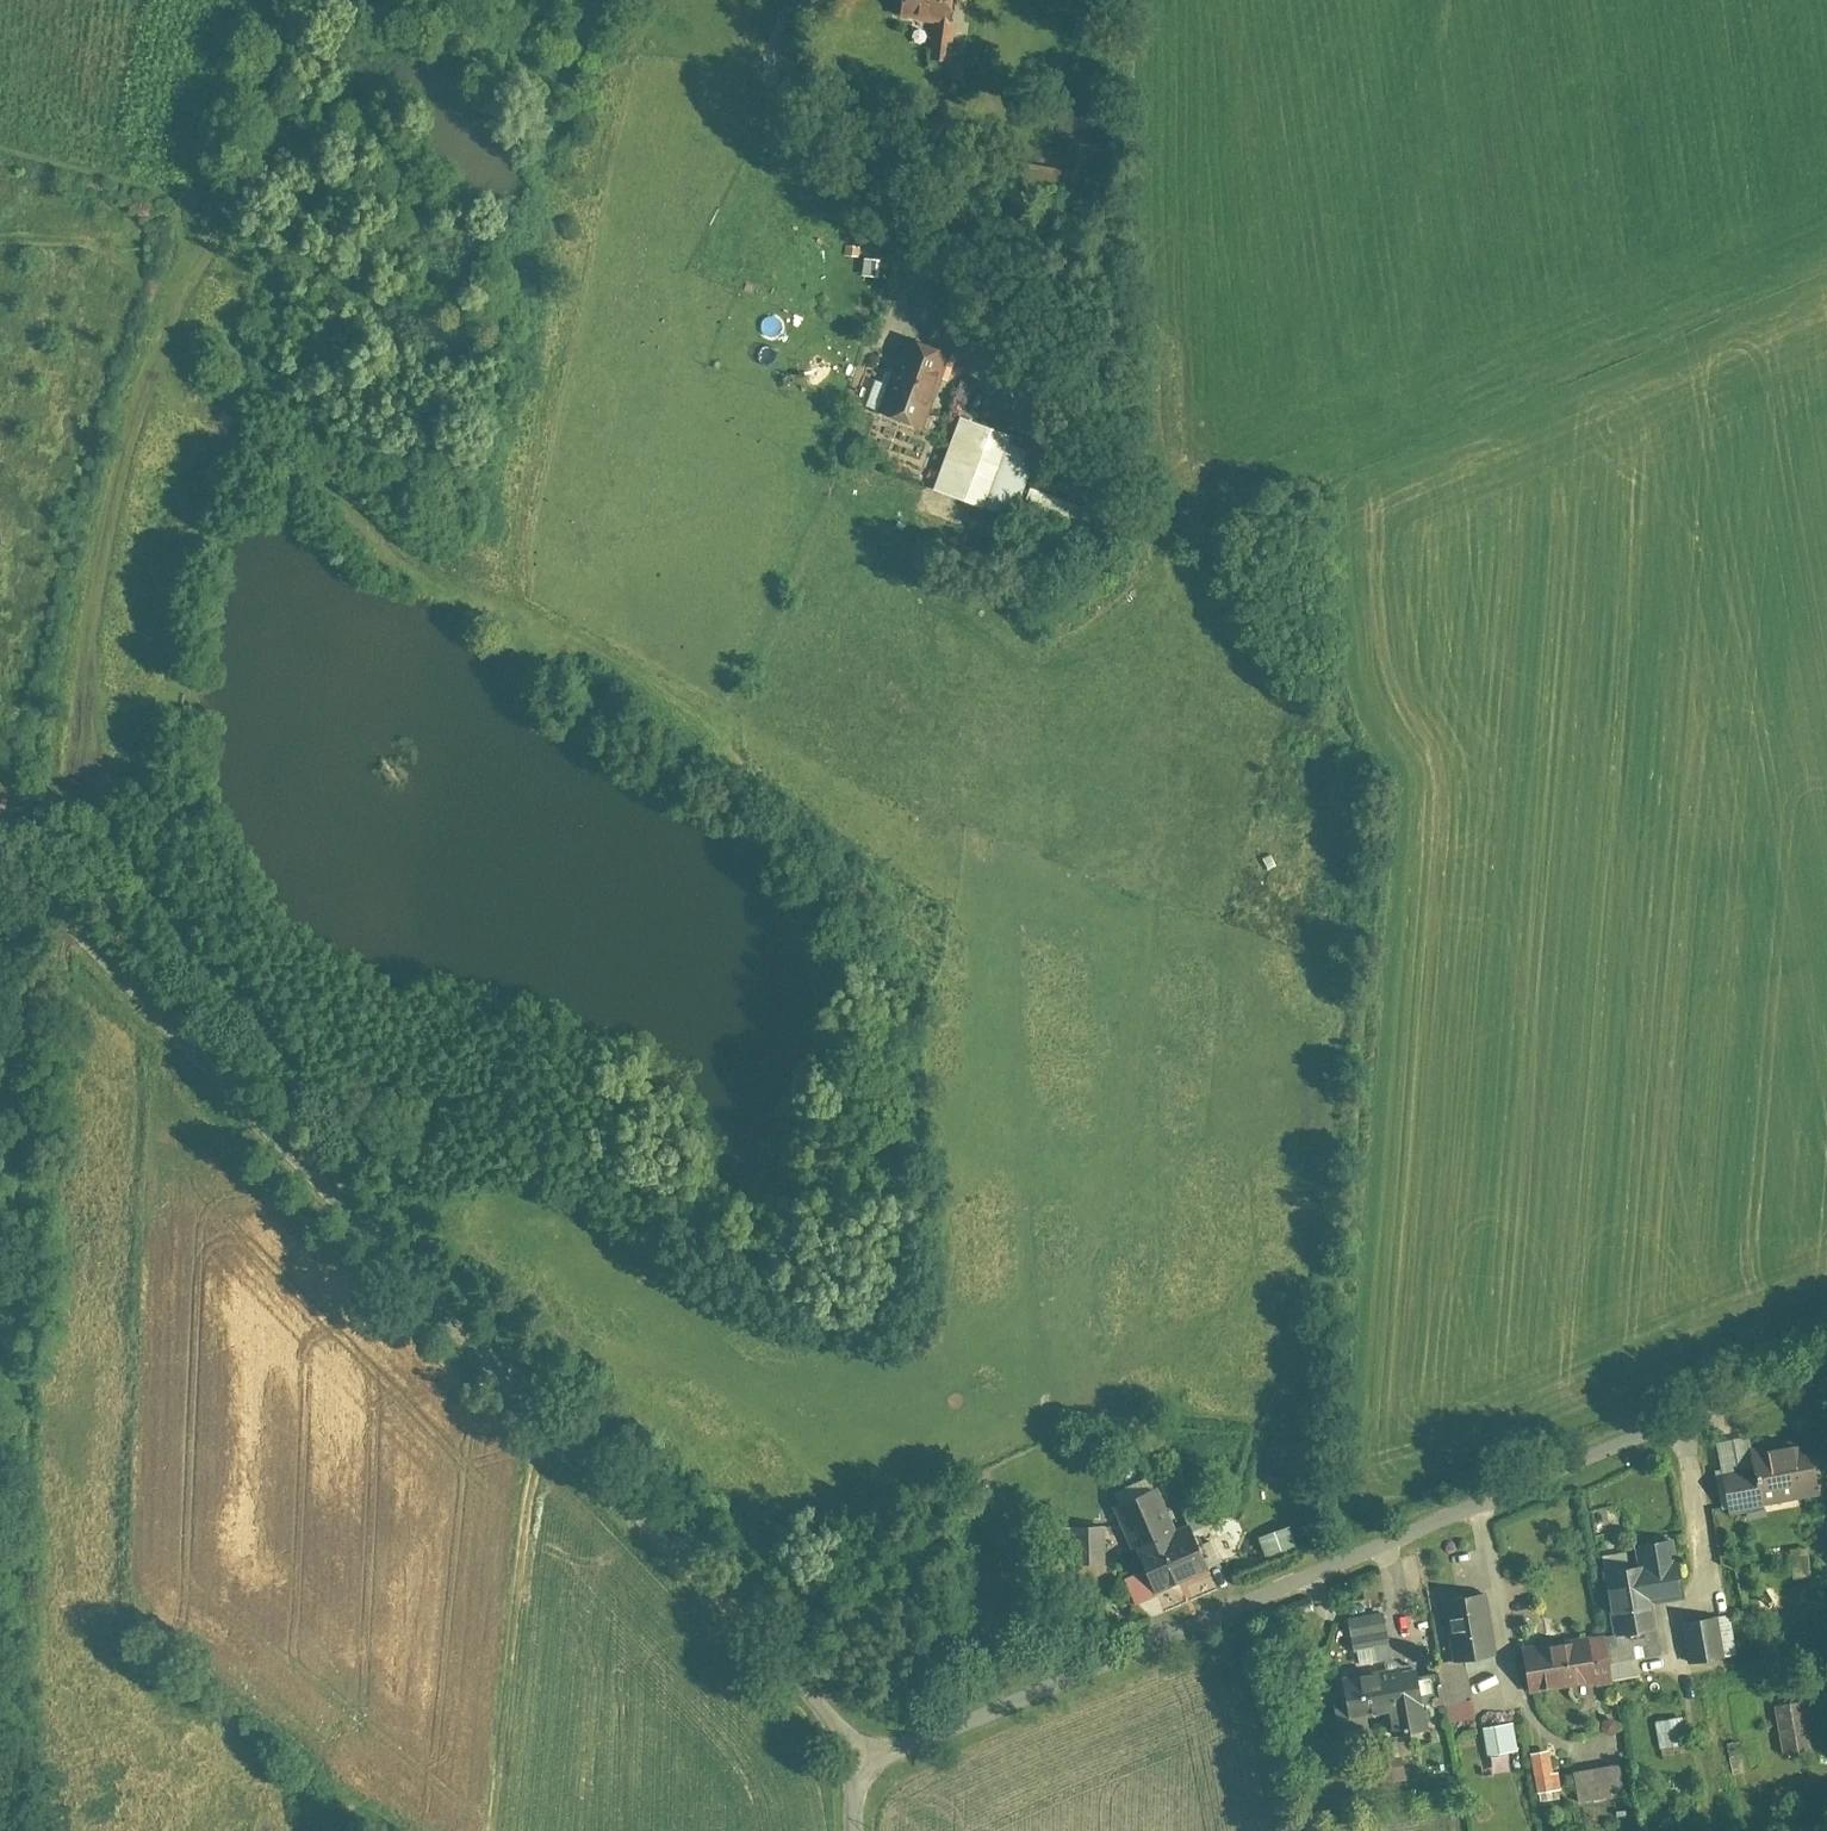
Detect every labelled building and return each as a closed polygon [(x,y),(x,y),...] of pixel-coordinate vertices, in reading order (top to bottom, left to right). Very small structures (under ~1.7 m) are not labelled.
[(903,23),(955,24),(956,0),(904,0),(903,23)] [(865,372),(853,404),(918,429),(947,356),(901,338),(885,380),(865,372)] [(963,415),(936,491),(948,496),(1017,520),(1044,444),(963,415)] [(1772,1513),(1770,1502),(1825,1492),(1815,1436),(1755,1447),(1760,1471),(1726,1477),(1734,1520),(1772,1513)] [(1174,1485),(1119,1509),(1159,1599),(1215,1574),(1198,1536),(1217,1528),(1203,1495),(1183,1504),(1174,1485)] [(1077,1530),(1078,1568),(1114,1567),(1112,1528),(1077,1530)] [(1613,1558),(1605,1558),(1605,1588),(1614,1588),(1614,1618),(1618,1618),(1619,1679),(1648,1679),(1648,1658),(1662,1658),(1662,1630),(1647,1630),(1647,1603),(1689,1603),(1689,1581),(1669,1581),(1669,1543),(1613,1543),(1613,1558)] [(1448,1602),(1460,1663),(1500,1655),(1488,1594),(1448,1602)] [(1422,1655),(1394,1660),(1386,1617),(1351,1623),(1359,1667),(1342,1670),(1352,1723),(1431,1709),(1422,1655)] [(1687,1622),(1689,1662),(1723,1660),(1721,1620),(1687,1622)] [(1532,1644),(1537,1694),(1603,1688),(1597,1637),(1532,1644)] [(1483,1730),(1490,1769),(1524,1762),(1516,1723),(1483,1730)] [(1661,1723),(1661,1752),(1685,1753),(1686,1724),(1661,1723)] [(1538,1795),(1562,1795),(1562,1774),(1553,1774),(1553,1753),(1537,1753),(1538,1795)] [(1575,1770),(1577,1804),(1626,1801),(1624,1768),(1575,1770)]
